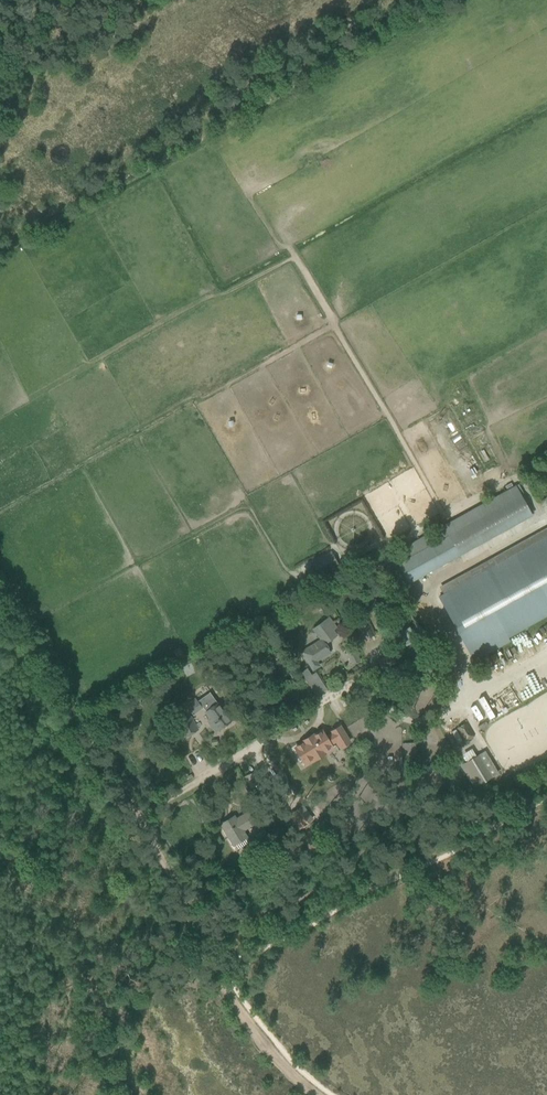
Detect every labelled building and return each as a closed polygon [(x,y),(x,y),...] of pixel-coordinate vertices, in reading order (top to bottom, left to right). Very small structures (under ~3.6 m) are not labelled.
[(515,485),(442,526),(458,556),(532,515),(515,485)] [(414,577),(456,553),(447,536),(446,537),(440,527),(394,553),(399,563),(398,563),(407,579),(414,576),(414,577)] [(439,587),(443,594),(439,596),(475,660),(509,642),(507,638),(546,616),(546,527),(439,587)] [(331,551),(310,562),(317,576),(338,564),(331,551)] [(403,590),(408,606),(418,602),(413,587),(403,590)] [(375,634),(370,624),(366,616),(354,621),(358,629),(363,639),(375,634)] [(336,635),(333,631),(334,630),(337,628),(333,622),(330,624),(326,619),(314,627),(322,639),(302,652),(313,670),(319,666),(316,661),(330,652),(325,644),(336,635)] [(264,621),(252,627),(259,639),(271,632),(264,621)] [(513,663),(543,648),(536,633),(524,640),(521,635),(510,641),(513,648),(507,651),(513,663)] [(384,670),(396,663),(391,656),(380,663),(384,670)] [(382,675),(386,681),(403,671),(400,666),(382,675)] [(307,667),(300,671),(315,695),(326,688),(315,671),(311,673),(307,667)] [(534,693),(546,687),(546,685),(539,668),(526,674),(534,693)] [(344,706),(349,703),(345,697),(340,700),(344,706)] [(204,710),(218,730),(231,721),(218,703),(209,709),(204,701),(198,705),(195,699),(186,705),(188,708),(184,711),(186,715),(191,711),(193,714),(201,708),(200,706),(202,705),(204,710)] [(178,724),(185,737),(197,730),(190,717),(178,724)] [(465,742),(474,736),(466,723),(457,729),(465,742)] [(330,744),(336,740),(340,747),(349,742),(340,727),(331,732),(332,733),(326,737),(322,731),(300,745),(295,748),(304,762),(330,745),(330,744)] [(498,774),(484,751),(464,763),(477,786),(498,774)] [(294,812),(303,825),(312,820),(302,806),(294,812)] [(237,834),(238,837),(245,834),(243,831),(254,824),(247,813),(236,819),(234,817),(221,825),(230,839),(237,834)] [(255,835),(260,844),(269,839),(265,830),(255,835)]
